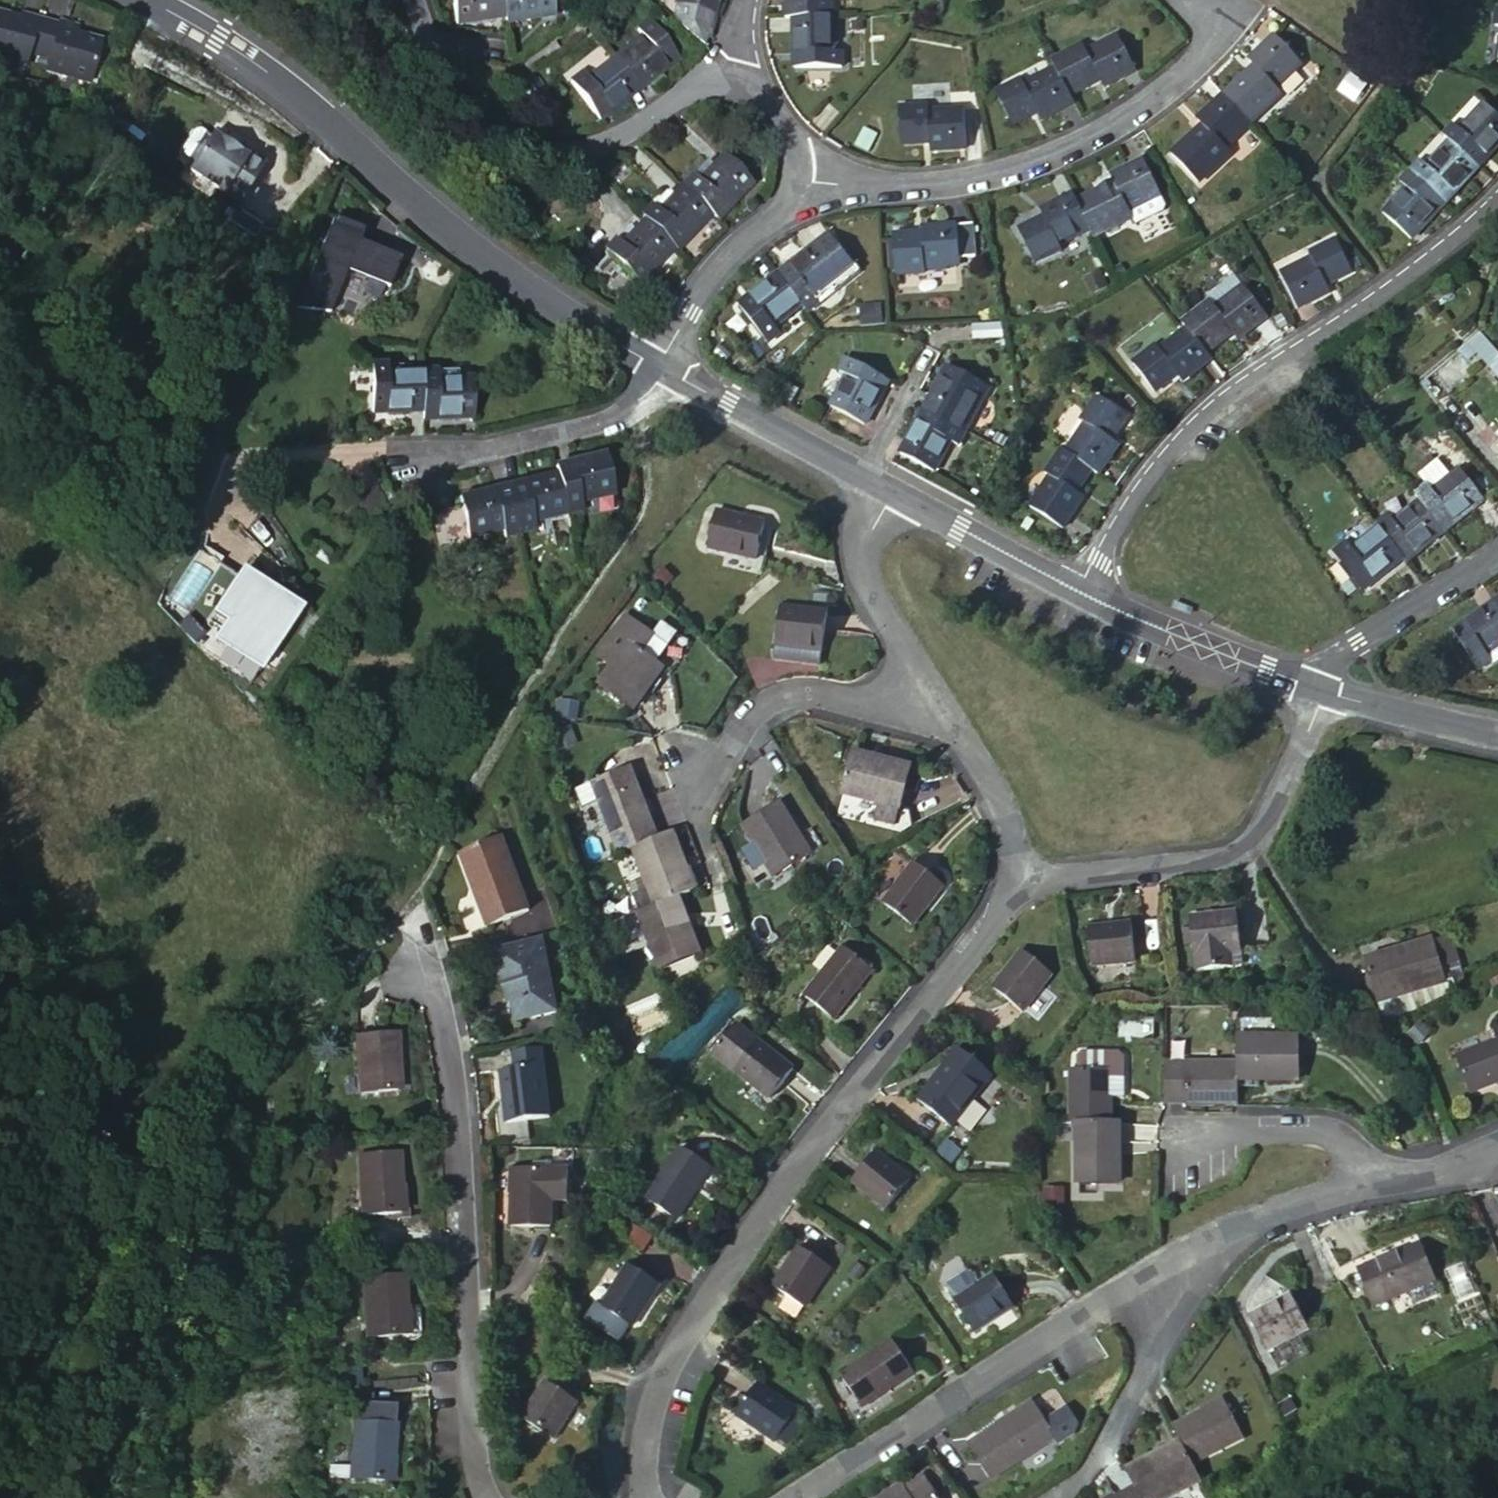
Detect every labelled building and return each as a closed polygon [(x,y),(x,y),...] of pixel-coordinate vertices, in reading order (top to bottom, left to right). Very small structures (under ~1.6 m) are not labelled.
[(455,26),(505,18),(503,0),(451,0),(455,26)] [(506,23),(555,15),(552,0),(503,0),(505,18),(506,23)] [(674,4),(676,4),(714,13),(717,0),(675,0),(674,4)] [(786,17),(792,17),(833,15),(833,1),(825,2),(825,0),(785,0),(786,17)] [(714,13),(676,4),(671,21),(705,42),(709,37),(714,13)] [(20,63),(24,52),(33,21),(17,17),(16,19),(0,15),(0,57),(20,63)] [(834,51),(833,15),(792,17),(794,68),(843,67),(843,50),(834,51)] [(33,21),(24,52),(30,54),(39,23),(33,21)] [(614,61),(639,90),(678,60),(646,21),(635,29),(642,39),(614,61)] [(54,27),(39,23),(30,54),(45,58),(42,69),(85,82),(96,43),(71,36),(73,27),(56,22),(54,27)] [(1082,44),(1051,61),(1056,70),(1070,97),(1102,79),(1106,87),(1137,70),(1117,34),(1087,51),(1082,44)] [(1222,94),(1251,125),(1284,94),(1277,88),(1302,64),(1274,34),(1249,58),(1254,65),(1222,94)] [(570,81),(570,83),(599,121),(639,90),(614,61),(588,81),(581,72),(570,81)] [(1045,119),(1074,104),(1070,97),(1056,70),(1027,87),(1022,79),(995,93),(1014,126),(1040,112),(1045,119)] [(1350,75),(1341,89),(1355,99),(1365,84),(1350,75)] [(535,82),(522,92),(542,117),(554,108),(535,82)] [(1225,148),(1251,125),(1222,94),(1196,118),(1202,124),(1171,154),(1199,183),(1231,154),(1225,148)] [(1443,134),(1449,140),(1481,168),(1497,149),(1497,116),(1483,103),(1460,128),(1454,123),(1443,134)] [(899,106),(902,145),(932,143),(933,150),(967,148),(964,108),(929,110),(929,105),(899,106)] [(190,164),(185,172),(238,204),(260,165),(244,156),(242,159),(226,151),(206,138),(205,139),(194,133),(188,134),(178,152),(179,158),(190,164)] [(1447,205),(1481,168),(1449,140),(1425,165),(1419,159),(1409,170),(1447,205)] [(228,147),(226,151),(242,159),(244,156),(228,147)] [(711,215),(717,221),(752,185),(721,156),(697,181),(690,175),(680,187),(711,215)] [(1089,231),(1093,238),(1132,217),(1134,217),(1130,210),(1161,195),(1142,158),(1112,174),(1116,180),(1074,202),(1089,231)] [(1414,241),(1447,205),(1409,170),(1399,180),(1406,186),(1381,212),(1414,241)] [(650,206),(639,218),(642,220),(673,250),(676,252),(711,215),(680,187),(656,212),(650,206)] [(1074,202),(1070,193),(1040,209),(1043,216),(1017,230),(1035,263),(1060,250),(1059,246),(1089,231),(1074,202)] [(1166,206),(1161,195),(1130,210),(1134,217),(1132,217),(1137,227),(1164,213),(1166,206)] [(332,209),(294,297),(327,302),(346,259),(387,277),(400,247),(358,230),(362,221),(332,209)] [(673,250),(642,220),(618,245),(613,240),(602,251),(639,285),(673,250)] [(891,235),(895,275),(923,273),(923,268),(959,264),(955,223),(919,227),(919,232),(891,235)] [(829,234),(777,274),(802,306),(806,313),(820,302),(818,300),(834,287),(836,289),(859,271),(829,234)] [(1310,256),(1279,272),(1297,308),(1329,291),(1326,285),(1353,272),(1335,238),(1308,251),(1310,256)] [(802,306),(777,274),(737,304),(767,342),(779,334),(773,327),(802,306)] [(1209,300),(1181,322),(1186,328),(1205,353),(1233,332),(1238,338),(1266,317),(1242,284),(1213,306),(1209,300)] [(858,298),(855,306),(858,313),(880,311),(878,293),(858,298)] [(1182,381),(1210,360),(1205,353),(1186,328),(1158,349),(1154,344),(1132,362),(1155,393),(1177,375),(1182,381)] [(1466,342),(1497,373),(1497,353),(1476,332),(1466,342)] [(846,358),(838,371),(845,375),(828,406),(866,426),(890,381),(846,358)] [(372,414),(421,413),(420,377),(387,377),(386,364),(370,365),(372,414)] [(946,365),(922,409),(965,433),(989,387),(946,365)] [(421,413),(422,420),(472,419),(471,379),(437,379),(437,371),(420,371),(420,377),(421,413)] [(1092,469),(1099,474),(1120,444),(1112,440),(1128,415),(1095,395),(1079,419),(1084,422),(1068,446),(1063,444),(1060,448),(1092,469)] [(965,433),(922,409),(898,455),(934,472),(951,442),(957,446),(965,433)] [(1092,469),(1060,448),(1045,472),(1049,475),(1029,505),(1063,526),(1082,497),(1076,494),(1092,469)] [(555,477),(564,516),(580,512),(578,504),(613,496),(603,457),(553,469),(555,477)] [(1418,473),(1426,484),(1433,493),(1452,479),(1436,459),(1418,473)] [(1426,484),(1414,493),(1419,500),(1444,532),(1484,502),(1462,472),(1452,479),(1433,493),(1426,484)] [(507,489),(518,535),(533,531),(531,524),(564,516),(555,477),(507,488),(507,489)] [(503,539),(518,535),(507,489),(507,488),(459,500),(461,508),(467,538),(501,530),(503,539)] [(1387,514),(1374,524),(1379,530),(1402,559),(1404,563),(1444,532),(1419,500),(1392,520),(1387,514)] [(466,538),(467,538),(461,508),(429,516),(438,551),(468,543),(466,538)] [(716,511),(706,548),(755,559),(763,523),(716,511)] [(1402,559),(1379,530),(1353,550),(1346,542),(1334,551),(1363,590),(1402,559)] [(214,550),(186,595),(222,618),(224,632),(250,649),(263,628),(269,632),(290,599),(234,564),(214,550)] [(222,618),(220,617),(212,628),(259,658),(297,598),(237,559),(234,564),(290,599),(269,632),(263,628),(250,649),(224,632),(222,618)] [(596,658),(611,669),(630,644),(640,651),(663,620),(637,601),(596,658)] [(1492,603),(1453,628),(1480,668),(1492,660),(1488,654),(1497,647),(1497,612),(1492,603)] [(781,608),(775,645),(821,651),(826,614),(781,608)] [(630,644),(611,669),(598,687),(629,709),(660,665),(640,651),(630,644)] [(821,651),(775,645),(773,662),(819,667),(821,651)] [(850,755),(840,792),(880,803),(876,820),(894,825),(899,808),(900,809),(911,772),(850,755)] [(598,800),(619,854),(630,850),(657,840),(645,809),(643,811),(634,786),(598,800)] [(777,803),(742,826),(774,878),(811,855),(777,803)] [(676,898),(690,893),(670,835),(657,840),(630,850),(652,907),(676,898)] [(483,907),(479,908),(487,927),(529,912),(501,840),(460,855),(476,900),(480,899),(483,907)] [(912,866),(883,903),(913,926),(943,888),(912,866)] [(652,907),(639,912),(660,968),(698,954),(676,898),(652,907)] [(1238,912),(1190,918),(1193,956),(1241,950),(1238,912)] [(1131,923),(1088,928),(1090,965),(1135,961),(1131,923)] [(1451,937),(1433,943),(1445,980),(1454,978),(1457,989),(1465,986),(1451,937)] [(493,953),(501,985),(507,983),(515,1024),(556,1015),(541,943),(493,953)] [(1379,1001),(1445,980),(1433,943),(1368,963),(1379,1001)] [(842,948),(803,998),(833,1020),(871,970),(842,948)] [(1022,950),(992,989),(1022,1012),(1052,974),(1022,950)] [(1454,978),(1445,980),(1379,1001),(1386,1024),(1457,989),(1454,978)] [(732,1070),(756,1041),(735,1024),(711,1053),(732,1070)] [(355,1036),(357,1095),(397,1092),(396,1065),(398,1065),(396,1033),(355,1036)] [(1237,1040),(1238,1078),(1297,1078),(1297,1038),(1237,1040)] [(756,1041),(732,1070),(769,1100),(792,1071),(756,1041)] [(1458,1057),(1471,1092),(1497,1082),(1497,1042),(1458,1057)] [(499,1072),(504,1124),(548,1118),(540,1050),(512,1053),(514,1070),(499,1072)] [(959,1050),(917,1101),(951,1127),(992,1076),(959,1050)] [(1070,1070),(1070,1121),(1079,1122),(1112,1121),(1112,1097),(1122,1097),(1122,1057),(1117,1052),(1082,1053),(1077,1058),(1077,1070),(1070,1070)] [(1237,1104),(1236,1062),(1165,1063),(1165,1104),(1184,1104),(1184,1101),(1215,1100),(1214,1104),(1237,1104)] [(1411,1078),(1399,1065),(1391,1070),(1403,1085),(1411,1078)] [(397,1092),(357,1095),(357,1102),(397,1099),(397,1092)] [(1120,1183),(1120,1121),(1112,1121),(1079,1122),(1078,1184),(1120,1183)] [(679,1148),(644,1201),(676,1222),(711,1169),(679,1148)] [(876,1152),(852,1181),(888,1210),(911,1180),(876,1152)] [(358,1155),(361,1218),(398,1215),(396,1187),(399,1186),(397,1153),(358,1155)] [(568,1170),(516,1168),(515,1194),(511,1194),(510,1227),(550,1228),(551,1201),(567,1201),(568,1170)] [(644,1249),(650,1236),(630,1227),(624,1240),(644,1249)] [(1436,1280),(1422,1246),(1379,1263),(1375,1255),(1359,1262),(1377,1305),(1436,1280)] [(799,1247),(772,1287),(804,1308),(830,1267),(799,1247)] [(1467,1262),(1446,1271),(1458,1301),(1479,1292),(1467,1262)] [(626,1266),(599,1308),(631,1329),(659,1286),(626,1266)] [(992,1275),(953,1301),(973,1332),(1013,1306),(992,1275)] [(363,1278),(365,1340),(403,1337),(402,1309),(404,1308),(402,1276),(363,1278)] [(1309,1328),(1292,1296),(1251,1318),(1269,1350),(1309,1328)] [(892,1341),(840,1376),(862,1407),(913,1373),(892,1341)] [(545,1383),(520,1420),(552,1440),(581,1396),(563,1384),(558,1392),(545,1383)] [(776,1442),(778,1438),(796,1413),(798,1409),(758,1383),(736,1416),(776,1442)] [(1033,1401),(1020,1410),(1033,1429),(1046,1421),(1033,1401)] [(1175,1426),(1177,1429),(1184,1443),(1188,1450),(1194,1462),(1242,1436),(1223,1401),(1204,1413),(1202,1410),(1175,1426)] [(1033,1429),(1020,1410),(994,1426),(996,1428),(968,1446),(990,1481),(1057,1437),(1046,1421),(1033,1429)] [(796,1413),(778,1438),(789,1446),(807,1421),(796,1413)] [(354,1422),(349,1481),(387,1483),(389,1456),(392,1457),(395,1425),(354,1422)] [(1188,1450),(1184,1443),(1167,1453),(1171,1460),(1188,1450)] [(1130,1473),(1137,1486),(1144,1497),(1165,1497),(1203,1477),(1194,1462),(1188,1450),(1171,1460),(1167,1453),(1130,1473)] [(924,1475),(888,1497),(939,1497),(924,1475)] [(1137,1486),(1113,1497),(1144,1497),(1137,1486)]
